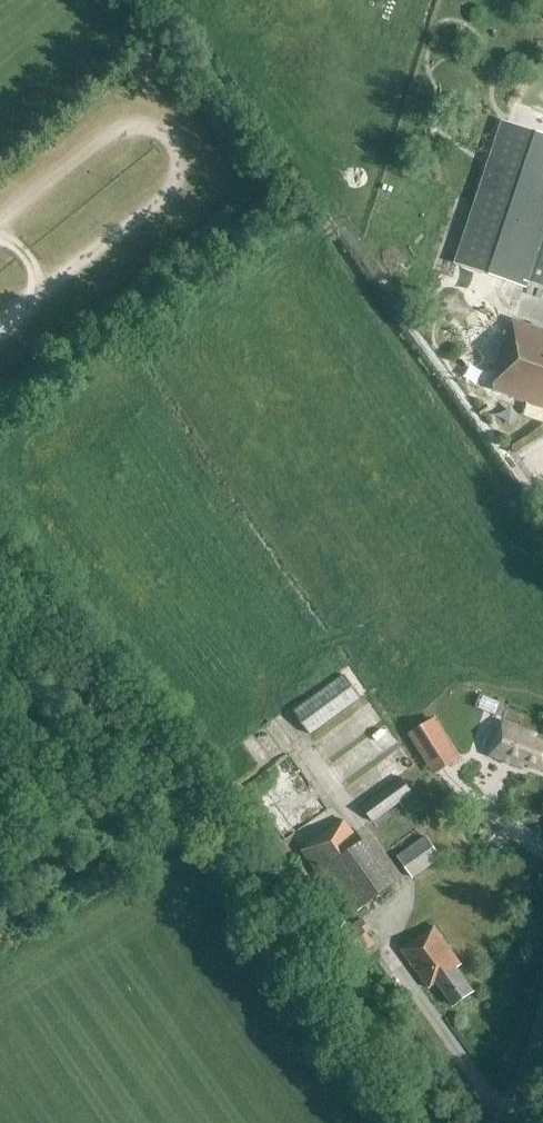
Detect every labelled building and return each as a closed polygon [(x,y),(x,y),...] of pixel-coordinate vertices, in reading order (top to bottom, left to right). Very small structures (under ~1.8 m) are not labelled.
[(505,135),(458,278),(500,292),(520,299),(524,286),(542,230),(542,148),(505,135)] [(542,292),(542,230),(524,286),(542,292)] [(512,320),(496,368),(500,369),(493,389),(542,406),(542,330),(512,320)] [(477,409),(482,416),(491,411),(486,404),(477,409)] [(310,734),(354,701),(358,699),(340,675),(293,710),(310,734)] [(386,753),(412,741),(402,720),(376,733),(386,753)] [(534,739),(535,735),(501,723),(489,755),(523,768),(525,763),(542,770),(542,743),(534,739)] [(425,726),(413,734),(425,753),(437,745),(425,726)] [(456,759),(448,745),(439,750),(448,764),(456,759)] [(324,773),(302,780),(308,796),(330,790),(324,773)] [(373,822),(413,792),(402,778),(362,807),(373,822)] [(473,810),(483,797),(466,782),(456,794),(473,810)] [(372,834),(360,842),(344,820),(302,850),(350,917),(403,879),(372,834)] [(412,877),(441,857),(427,837),(398,857),(412,877)] [(371,938),(380,932),(366,915),(343,933),(360,955),(375,943),(371,938)] [(453,1006),(474,991),(457,968),(461,965),(434,927),(401,950),(429,988),(437,982),(453,1006)]
